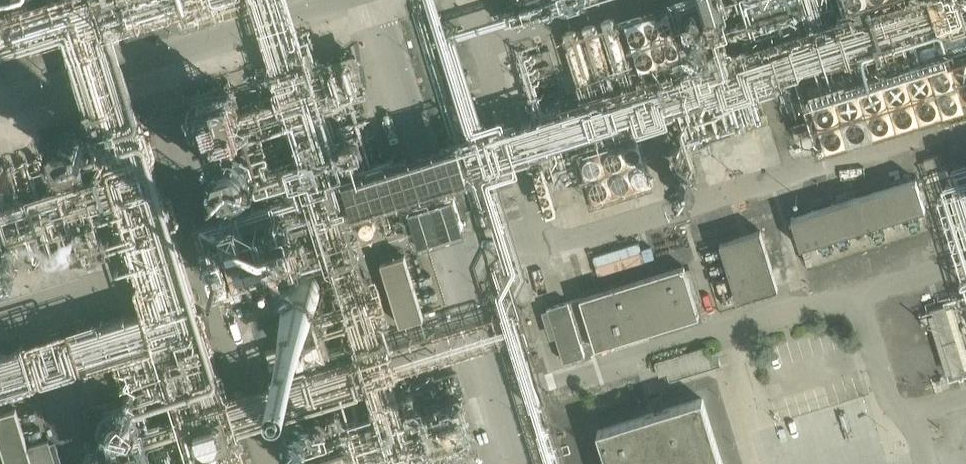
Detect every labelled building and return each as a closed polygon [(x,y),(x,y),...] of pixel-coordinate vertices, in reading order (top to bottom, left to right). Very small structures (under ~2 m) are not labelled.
[(220,13),(220,14),(222,20),(249,12),(247,5),(220,13)] [(811,119),(797,123),(792,125),(796,138),(815,133),(811,119)] [(939,154),(924,159),(927,168),(942,163),(939,154)] [(917,179),(792,217),(801,247),(926,208),(917,179)] [(779,287),(761,229),(721,242),(738,300),(779,287)] [(424,317),(405,255),(380,262),(400,325),(424,317)] [(684,265),(580,298),(596,348),(700,316),(684,265)] [(727,279),(718,281),(724,306),(734,303),(727,279)] [(564,362),(585,355),(569,301),(548,307),(548,309),(542,311),(550,338),(556,337),(564,362)] [(668,374),(670,380),(721,365),(717,351),(708,353),(706,346),(655,362),(660,376),(668,374)] [(598,430),(608,463),(723,463),(702,398),(598,430)] [(57,441),(50,443),(49,440),(28,446),(16,408),(0,413),(0,443),(3,452),(0,452),(0,463),(65,463),(57,441)] [(490,454),(479,413),(433,426),(443,463),(452,463),(490,454)]
